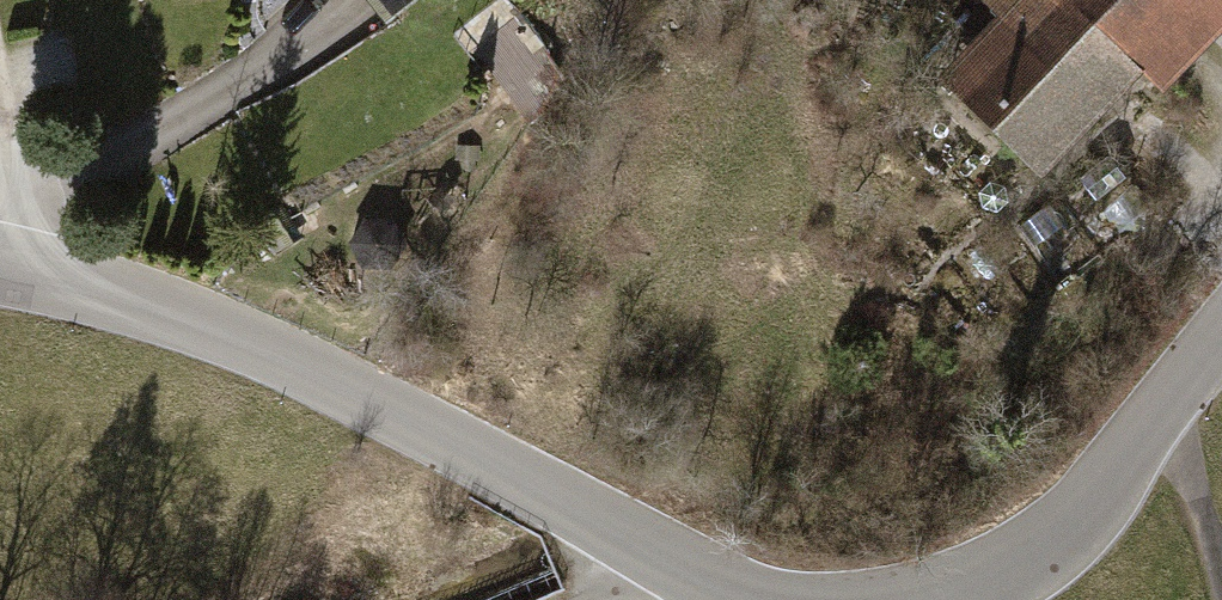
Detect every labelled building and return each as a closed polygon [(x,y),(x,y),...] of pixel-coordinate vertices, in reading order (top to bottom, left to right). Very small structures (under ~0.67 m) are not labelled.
[(384,34),(427,0),(357,0),(384,34)] [(937,87),(1042,190),(1146,86),(1164,104),(1221,45),(1221,0),(971,0),(997,26),(937,87)]
